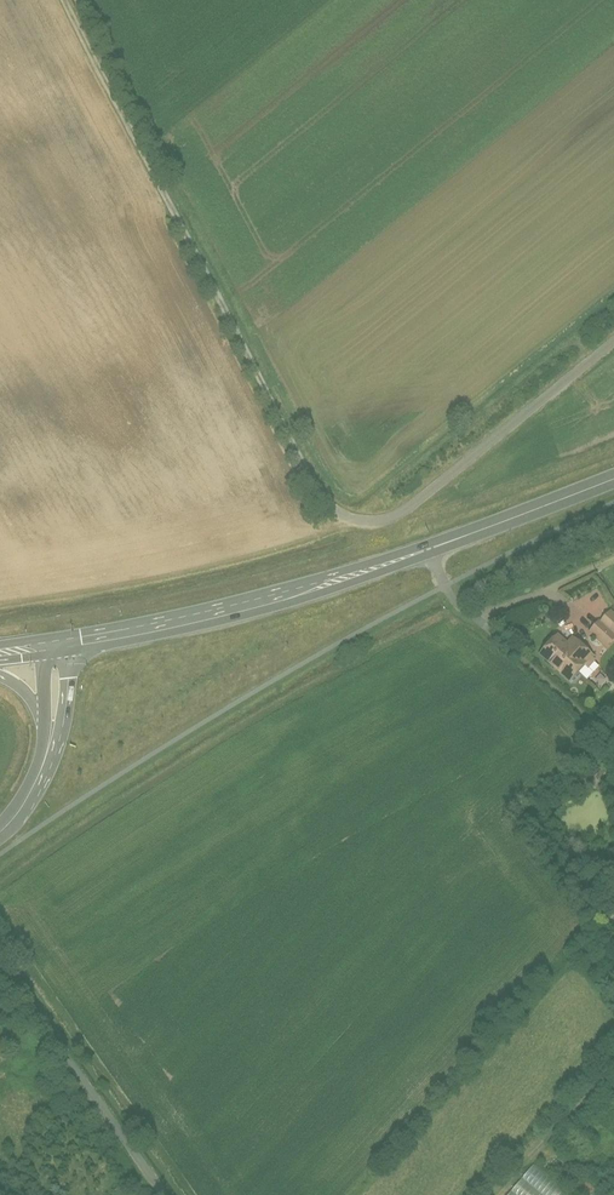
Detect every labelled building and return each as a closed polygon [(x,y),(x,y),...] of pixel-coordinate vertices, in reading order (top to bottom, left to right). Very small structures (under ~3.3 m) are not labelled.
[(600,591),(587,601),(590,605),(603,595),(600,591)] [(585,624),(604,640),(613,628),(613,609),(604,601),(585,624)] [(588,650),(591,646),(568,627),(563,634),(552,624),(534,647),(567,674),(574,665),(583,672),(595,658),(589,653),(591,652),(588,650)] [(534,1162),(505,1194),(572,1194),(534,1162)]
